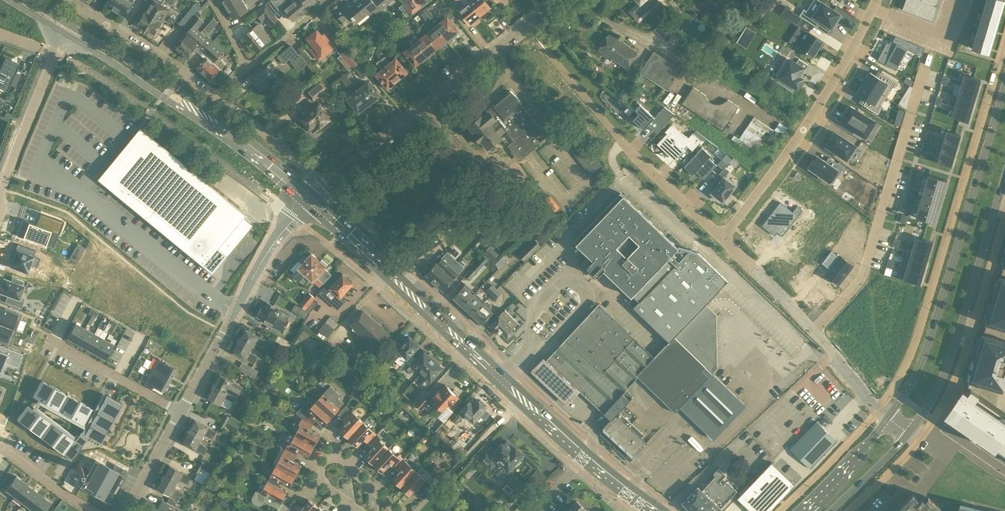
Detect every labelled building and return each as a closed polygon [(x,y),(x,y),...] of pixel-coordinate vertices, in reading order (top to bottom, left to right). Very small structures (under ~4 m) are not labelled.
[(133,0),(109,0),(106,5),(125,16),(133,0)] [(164,1),(164,0),(153,0),(137,24),(146,29),(161,5),(164,1)] [(242,0),(236,0),(226,7),(234,19),(248,10),(242,0)] [(281,3),(279,0),(270,0),(266,3),(272,10),(281,3)] [(304,12),(294,0),(292,0),(282,8),(293,21),(304,12)] [(304,12),(316,3),(313,0),(294,0),(304,12)] [(343,22),(351,15),(357,23),(368,14),(369,16),(374,12),(376,14),(393,0),(373,0),(372,1),(372,0),(351,0),(343,6),(335,13),(343,22)] [(417,0),(405,0),(402,3),(411,14),(429,0),(424,0),(419,4),(417,0)] [(469,2),(480,15),(490,7),(484,0),(471,0),(469,2)] [(936,6),(938,0),(904,0),(901,9),(908,11),(924,17),(924,18),(931,21),(936,6)] [(1004,1),(1004,0),(985,0),(986,0),(984,6),(983,12),(977,11),(976,15),(974,19),(980,21),(978,27),(977,33),(971,31),(970,36),(968,40),(974,42),(972,48),(978,50),(977,53),(987,55),(987,56),(991,42),(994,32),(997,22),(1001,11),(1004,1)] [(179,25),(184,29),(195,15),(203,5),(199,1),(197,3),(196,2),(184,17),(185,18),(179,25)] [(469,2),(459,10),(469,24),(480,15),(469,2)] [(803,9),(799,15),(804,18),(817,27),(821,21),(831,28),(835,22),(837,23),(842,15),(834,10),(822,2),(813,15),(803,9)] [(271,25),(278,19),(265,4),(259,10),(255,13),(262,20),(265,18),(271,25)] [(169,9),(161,5),(146,29),(154,34),(169,9)] [(424,12),(428,17),(430,20),(434,17),(428,10),(424,12)] [(798,26),(804,18),(799,15),(791,10),(786,18),(798,26)] [(187,32),(174,47),(180,52),(186,47),(186,48),(199,33),(196,30),(203,22),(196,15),(195,15),(184,29),(187,32)] [(447,17),(436,27),(447,40),(458,31),(447,17)] [(674,26),(665,18),(654,30),(663,38),(674,26)] [(209,24),(213,28),(217,23),(213,19),(209,24)] [(402,26),(401,25),(408,34),(411,31),(405,23),(402,26)] [(271,40),(258,24),(243,37),(256,52),(271,40)] [(405,37),(408,34),(401,25),(398,28),(405,37)] [(437,49),(447,40),(436,27),(426,35),(437,49)] [(748,46),(753,31),(743,28),(739,43),(748,46)] [(825,42),(806,30),(795,46),(812,56),(818,47),(821,49),(825,42)] [(333,53),(336,51),(327,39),(324,35),(322,36),(317,31),(307,39),(313,46),(309,49),(318,59),(329,50),(330,49),(333,53)] [(211,44),(199,33),(186,48),(186,47),(180,52),(189,60),(197,51),(201,55),(203,52),(211,44)] [(608,34),(598,50),(627,68),(637,52),(608,34)] [(426,57),(437,49),(426,35),(416,43),(426,57)] [(877,60),(896,70),(910,42),(895,36),(891,44),(886,42),(877,60)] [(219,57),(224,51),(213,41),(211,44),(203,52),(201,55),(205,59),(197,67),(211,80),(226,63),(219,57)] [(415,66),(426,57),(416,43),(404,53),(415,66)] [(296,51),(291,45),(290,46),(277,57),(284,64),(292,57),(294,60),(301,54),(297,50),(296,51)] [(921,57),(924,48),(918,45),(917,47),(914,53),(921,57)] [(360,63),(349,49),(337,59),(337,60),(338,59),(349,72),(360,63)] [(681,70),(654,52),(640,72),(668,90),(681,70)] [(384,56),(380,59),(397,80),(408,72),(396,58),(390,63),(384,56)] [(0,67),(0,88),(7,91),(10,84),(15,87),(21,75),(15,72),(19,64),(5,57),(0,67)] [(795,63),(786,58),(776,75),(797,88),(802,79),(798,77),(803,68),(805,70),(808,65),(798,58),(795,63)] [(387,89),(397,80),(380,59),(376,63),(382,70),(376,75),(387,89)] [(272,71),(276,67),(272,62),(251,79),(260,90),(269,83),(272,86),(279,81),(276,77),(272,71)] [(368,73),(364,67),(361,64),(355,69),(362,78),(368,73)] [(711,77),(718,81),(723,73),(715,69),(711,77)] [(870,72),(863,83),(886,97),(892,87),(894,88),(898,82),(881,71),(878,77),(870,72)] [(964,74),(961,85),(977,90),(980,79),(964,74)] [(369,104),(351,83),(345,75),(341,79),(347,86),(353,93),(347,99),(359,113),(369,104)] [(906,77),(904,82),(910,86),(913,81),(906,77)] [(329,88),(320,78),(306,90),(306,91),(313,100),(314,99),(314,100),(329,88)] [(355,80),(351,83),(369,104),(379,96),(367,82),(361,87),(355,80)] [(863,83),(856,94),(864,99),(861,104),(878,115),(881,109),(880,108),(886,97),(863,83)] [(961,85),(958,96),(974,100),(977,90),(961,85)] [(726,132),(730,125),(727,124),(739,106),(728,99),(724,102),(719,104),(713,103),(708,100),(705,94),(693,86),(682,103),(726,132)] [(910,86),(904,95),(909,98),(912,87),(910,86)] [(500,139),(506,134),(513,142),(507,147),(511,151),(512,151),(518,159),(533,147),(535,150),(537,149),(535,147),(547,137),(537,126),(521,106),(522,106),(516,97),(509,91),(491,106),(493,108),(487,112),(469,127),(476,135),(474,137),(480,144),(481,142),(485,147),(487,149),(490,151),(491,151),(492,152),(493,152),(495,151),(496,150),(497,149),(497,147),(497,146),(494,143),(499,138),(500,139)] [(974,100),(958,96),(955,106),(971,111),(974,100)] [(654,130),(659,124),(662,127),(675,114),(664,106),(654,117),(637,102),(632,107),(635,109),(629,116),(644,129),(648,125),(655,132),(656,131),(654,130)] [(312,134),(330,120),(318,105),(314,108),(312,105),(305,111),(307,113),(300,119),(312,134)] [(971,111),(955,106),(951,117),(968,122),(971,111)] [(846,114),(841,122),(865,137),(874,122),(851,107),(849,109),(847,108),(844,113),(846,114)] [(774,130),(754,117),(739,139),(734,135),(731,139),(749,151),(752,147),(759,152),(768,138),(775,143),(780,134),(782,135),(787,128),(779,122),(774,130)] [(557,133),(564,142),(576,132),(569,124),(557,133)] [(665,135),(658,143),(675,159),(682,150),(684,152),(686,150),(690,153),(699,143),(689,133),(685,137),(670,126),(664,133),(665,135)] [(123,161),(104,183),(109,186),(113,190),(212,272),(226,256),(228,257),(254,225),(249,221),(244,217),(246,214),(230,201),(230,202),(209,185),(154,139),(141,128),(140,129),(136,134),(141,139),(123,161)] [(943,141),(957,145),(960,134),(947,130),(943,141)] [(582,141),(576,132),(564,142),(570,150),(582,141)] [(857,147),(835,132),(834,133),(833,132),(828,140),(829,141),(826,146),(848,161),(857,147)] [(589,149),(582,141),(570,150),(577,158),(589,149)] [(957,145),(943,141),(940,152),(954,156),(957,145)] [(702,147),(684,167),(692,175),(696,172),(704,179),(717,165),(709,158),(711,156),(702,147)] [(718,148),(714,152),(721,159),(718,163),(723,168),(729,162),(731,160),(725,154),(718,148)] [(595,157),(589,149),(577,158),(583,166),(595,157)] [(954,156),(940,152),(937,162),(951,166),(954,156)] [(602,165),(595,157),(583,166),(590,175),(602,165)] [(817,157),(809,168),(817,174),(817,175),(824,180),(825,179),(832,184),(843,168),(829,158),(825,162),(817,157)] [(731,160),(729,162),(735,167),(739,162),(733,158),(731,160)] [(724,177),(723,178),(718,174),(712,183),(717,186),(712,193),(723,202),(735,186),(724,177)] [(922,196),(940,201),(947,180),(928,175),(925,185),(922,196)] [(614,319),(598,304),(546,360),(603,413),(596,421),(603,427),(600,431),(602,432),(600,434),(611,444),(610,446),(616,451),(617,450),(630,461),(647,443),(641,437),(643,434),(619,411),(632,397),(626,390),(638,377),(642,381),(657,395),(669,406),(668,406),(674,412),(675,412),(680,407),(713,440),(746,406),(707,368),(716,359),(716,350),(716,314),(713,318),(707,312),(702,308),(722,288),(728,281),(728,280),(728,281),(698,252),(678,246),(678,247),(620,192),(575,240),(594,259),(586,267),(597,278),(605,269),(632,296),(633,297),(628,303),(668,342),(654,357),(614,319)] [(560,206),(549,194),(541,202),(551,214),(560,206)] [(940,201),(922,196),(915,217),(934,223),(937,212),(940,201)] [(780,202),(761,226),(775,236),(786,222),(790,225),(802,210),(797,206),(792,212),(780,202)] [(24,220),(18,236),(45,246),(51,231),(59,234),(64,222),(40,213),(36,224),(24,220)] [(536,237),(542,243),(554,231),(548,225),(536,237)] [(435,231),(410,248),(416,258),(442,241),(435,231)] [(848,242),(842,237),(837,243),(843,248),(848,242)] [(913,248),(929,253),(932,242),(916,237),(913,248)] [(518,255),(525,262),(541,245),(534,239),(518,255)] [(15,256),(11,267),(27,273),(30,265),(37,268),(40,259),(33,257),(35,250),(17,244),(13,255),(15,256)] [(77,264),(84,250),(77,246),(70,260),(77,264)] [(484,253),(492,260),(497,254),(489,247),(484,253)] [(929,253),(913,248),(909,258),(926,263),(929,253)] [(822,263),(829,269),(825,274),(838,285),(853,266),(840,256),(839,257),(831,251),(822,263)] [(296,263),(290,269),(294,273),(292,274),(294,276),(300,281),(301,282),(303,280),(301,278),(305,274),(318,260),(317,258),(312,253),(310,255),(308,258),(307,257),(306,257),(301,263),(298,260),(296,263)] [(426,274),(435,282),(450,266),(455,260),(450,255),(445,260),(442,258),(437,263),(426,274)] [(477,269),(486,258),(482,255),(473,266),(477,269)] [(944,414),(1004,456),(1004,256),(1004,257),(1002,257),(1000,264),(1003,264),(1002,266),(1003,266),(1000,276),(999,276),(998,280),(995,280),(993,287),(996,287),(991,303),(988,303),(986,310),(989,310),(988,315),(985,314),(983,321),(986,322),(985,323),(988,324),(985,334),(982,333),(981,338),(978,337),(976,344),(979,345),(974,361),(971,360),(969,367),(972,368),(970,372),(968,372),(966,379),(968,379),(968,381),(969,381),(966,391),(962,388),(944,414)] [(909,258),(906,269),(923,274),(926,263),(909,258)] [(303,280),(301,282),(303,284),(308,277),(313,281),(317,277),(318,278),(324,284),(329,278),(332,275),(325,268),(326,267),(327,265),(321,259),(320,261),(318,260),(305,274),(301,278),(303,280)] [(453,268),(450,266),(435,282),(443,290),(454,278),(463,268),(458,262),(453,268)] [(104,275),(103,276),(106,277),(109,279),(114,282),(119,274),(121,270),(121,271),(123,268),(114,263),(111,269),(108,268),(104,275)] [(470,280),(477,273),(472,268),(465,275),(470,280)] [(923,274),(906,269),(903,279),(920,284),(923,274)] [(119,274),(114,282),(117,283),(122,286),(125,287),(128,289),(127,290),(128,290),(133,281),(127,278),(129,275),(121,271),(121,270),(119,274)] [(340,297),(353,283),(352,282),(352,280),(349,278),(347,278),(342,273),(330,288),(327,292),(332,297),(336,293),(340,297)] [(103,275),(98,283),(104,287),(102,290),(110,294),(112,291),(117,283),(114,282),(109,279),(106,277),(103,276),(104,275),(103,275)] [(11,296),(9,303),(21,308),(24,301),(19,298),(23,286),(22,285),(23,282),(12,278),(11,281),(4,279),(2,284),(0,283),(0,284),(0,292),(11,296)] [(110,294),(108,296),(117,301),(120,295),(123,297),(127,290),(128,289),(125,287),(122,286),(117,283),(112,291),(110,294)] [(453,297),(463,306),(475,294),(465,284),(453,297)] [(487,291),(492,295),(497,289),(493,284),(487,291)] [(502,293),(497,289),(492,295),(496,299),(502,293)] [(306,310),(314,299),(316,297),(310,292),(299,305),(306,310)] [(476,292),(475,294),(463,306),(473,315),(485,303),(481,299),(482,297),(482,295),(478,292),(476,292)] [(143,304),(149,308),(151,309),(157,312),(161,304),(155,301),(157,298),(149,293),(147,296),(143,304)] [(87,294),(84,299),(89,302),(92,297),(87,294)] [(135,299),(130,308),(136,311),(134,314),(142,319),(144,316),(149,308),(143,304),(135,299)] [(314,299),(306,310),(310,312),(318,302),(314,299)] [(258,311),(257,313),(258,315),(257,316),(262,319),(261,321),(272,327),(272,326),(281,331),(290,314),(279,308),(267,302),(264,309),(262,308),(261,309),(258,310),(258,311)] [(494,311),(485,303),(473,315),(482,324),(494,311)] [(32,305),(29,312),(36,314),(38,308),(32,305)] [(16,330),(21,317),(13,314),(14,311),(5,308),(4,310),(0,309),(0,324),(16,330)] [(142,319),(140,321),(149,326),(152,320),(155,322),(160,314),(157,312),(151,309),(149,308),(144,316),(142,319)] [(505,309),(489,325),(496,331),(497,330),(499,332),(501,330),(508,337),(515,330),(515,329),(519,324),(518,323),(518,322),(505,309)] [(363,334),(364,335),(375,323),(363,311),(352,323),(354,325),(351,328),(354,331),(355,330),(361,336),(363,334)] [(330,316),(325,322),(334,329),(339,323),(330,316)] [(175,329),(180,333),(183,334),(189,337),(193,329),(187,326),(189,323),(181,318),(179,321),(175,329)] [(76,343),(84,328),(75,323),(66,338),(76,343)] [(388,334),(375,323),(364,335),(377,347),(388,334)] [(1,342),(2,339),(11,343),(16,330),(0,324),(0,342),(1,342)] [(167,324),(162,333),(168,336),(166,339),(173,344),(174,344),(176,341),(180,333),(175,329),(167,324)] [(84,328),(76,343),(86,349),(94,334),(84,328)] [(245,328),(238,340),(253,348),(255,343),(262,347),(266,340),(259,336),(245,328)] [(310,334),(303,330),(291,348),(296,351),(303,341),(305,342),(310,334)] [(173,344),(172,346),(181,351),(184,345),(187,347),(192,339),(189,337),(183,334),(180,333),(176,341),(174,344),(173,344)] [(104,339),(94,334),(86,349),(95,354),(104,339)] [(289,348),(292,343),(278,336),(275,341),(285,347),(285,346),(289,348)] [(402,364),(419,345),(418,345),(419,343),(415,339),(414,340),(409,336),(392,355),(402,364)] [(113,344),(104,339),(95,354),(105,359),(113,344)] [(250,352),(253,348),(238,340),(232,351),(245,358),(246,359),(254,363),(257,356),(250,352)] [(1,373),(7,355),(20,360),(23,354),(0,345),(0,372),(1,373)] [(416,367),(422,372),(435,357),(430,353),(429,354),(424,350),(407,368),(411,372),(416,367)] [(441,362),(435,357),(422,372),(427,377),(422,382),(426,386),(443,368),(439,364),(441,362)] [(158,358),(151,370),(170,380),(176,368),(158,358)] [(338,359),(333,364),(343,373),(348,368),(338,359)] [(582,393),(546,360),(535,372),(570,406),(582,393)] [(248,374),(255,378),(259,371),(252,367),(248,374)] [(170,380),(151,370),(145,381),(163,392),(170,380)] [(345,375),(354,382),(358,377),(350,370),(345,375)] [(421,373),(415,378),(419,383),(425,378),(421,373)] [(220,374),(213,385),(227,393),(236,398),(242,387),(234,382),(233,381),(233,380),(228,376),(227,378),(220,374)] [(378,376),(374,381),(382,388),(386,383),(378,376)] [(251,380),(246,377),(243,382),(248,385),(251,380)] [(84,424),(93,408),(41,380),(32,396),(84,424)] [(270,382),(266,386),(273,391),(276,387),(270,382)] [(213,385),(207,397),(221,405),(221,404),(228,408),(232,402),(225,398),(227,393),(213,385)] [(429,402),(425,406),(428,409),(434,403),(443,411),(438,416),(444,421),(447,418),(452,412),(449,408),(459,397),(458,396),(460,394),(454,388),(452,391),(445,385),(441,390),(440,389),(432,397),(433,398),(431,400),(429,402)] [(331,386),(316,402),(332,417),(340,408),(339,407),(344,403),(338,397),(340,395),(331,386)] [(100,442),(121,404),(115,400),(106,395),(84,434),(88,436),(100,442)] [(425,406),(429,402),(423,396),(415,404),(422,410),(425,406)] [(323,426),(332,417),(316,402),(311,397),(296,413),(302,418),(313,424),(316,419),(323,426)] [(485,409),(487,408),(484,406),(486,404),(481,400),(479,401),(478,399),(473,404),(470,401),(461,410),(459,407),(454,413),(452,412),(447,418),(445,421),(449,425),(452,423),(455,425),(461,419),(459,417),(462,414),(463,415),(464,414),(473,422),(480,415),(484,418),(489,413),(485,409)] [(63,454),(74,440),(27,405),(16,419),(45,440),(63,454)] [(257,406),(254,411),(261,415),(264,409),(257,406)] [(337,415),(341,419),(350,409),(346,406),(337,415)] [(340,430),(349,438),(364,422),(350,409),(341,419),(346,423),(340,430)] [(251,412),(246,420),(254,424),(255,422),(256,423),(259,417),(251,412)] [(301,424),(295,434),(315,445),(321,435),(310,429),(313,424),(302,418),(300,423),(301,424)] [(194,419),(188,431),(202,439),(205,434),(212,438),(216,431),(209,428),(208,427),(194,419)] [(224,429),(227,423),(222,420),(219,427),(224,429)] [(816,421),(790,449),(810,468),(836,441),(816,421)] [(377,434),(364,422),(349,438),(358,447),(364,439),(368,443),(377,434)] [(387,432),(383,428),(378,434),(382,438),(387,432)] [(81,431),(74,440),(63,454),(71,460),(88,436),(84,434),(81,431)] [(200,444),(202,439),(188,431),(182,442),(203,454),(207,447),(200,444)] [(288,444),(285,449),(296,455),(298,450),(309,456),(315,445),(295,434),(289,445),(288,444)] [(381,438),(377,434),(368,443),(373,447),(365,456),(374,464),(389,448),(380,439),(381,438)] [(498,462),(508,471),(523,455),(521,453),(514,446),(514,447),(506,440),(493,454),(499,460),(498,462)] [(301,465),(293,461),(296,455),(285,449),(281,447),(272,463),(276,465),(296,476),(301,465)] [(499,460),(493,454),(486,447),(477,457),(490,470),(498,462),(499,460)] [(398,456),(389,448),(374,464),(382,472),(390,464),(395,468),(403,459),(399,455),(398,456)] [(416,471),(403,459),(395,468),(399,472),(392,479),(401,487),(416,471)] [(77,464),(76,464),(76,465),(75,466),(74,467),(74,468),(75,469),(75,470),(76,471),(77,471),(78,472),(79,472),(80,471),(87,475),(80,486),(107,501),(122,475),(123,476),(126,471),(116,465),(113,470),(95,460),(88,471),(82,468),(82,467),(82,466),(81,465),(80,465),(80,464),(78,464),(77,464)] [(200,460),(197,466),(202,468),(205,463),(200,460)] [(739,497),(737,498),(738,498),(743,503),(745,501),(755,510),(769,510),(794,485),(771,463),(739,497)] [(169,465),(163,476),(177,484),(180,480),(187,484),(191,477),(183,473),(184,473),(169,465)] [(270,476),(268,481),(278,487),(281,482),(290,487),(296,476),(276,465),(270,476)] [(199,474),(202,468),(197,466),(194,472),(199,474)] [(697,486),(683,503),(691,510),(718,510),(737,491),(727,481),(723,485),(720,482),(726,475),(718,468),(713,473),(715,475),(707,485),(706,484),(702,488),(703,489),(702,490),(697,486)] [(430,483),(416,471),(401,487),(410,495),(417,488),(421,493),(430,483)] [(742,489),(750,479),(739,471),(731,480),(742,489)] [(14,496),(24,482),(15,475),(5,489),(14,496)] [(175,489),(177,484),(163,476),(156,488),(171,496),(167,503),(176,508),(180,500),(178,499),(182,493),(175,489)] [(255,492),(254,494),(254,496),(254,497),(255,499),(256,500),(258,501),(261,502),(262,501),(264,501),(276,508),(280,502),(281,503),(287,492),(278,487),(268,481),(263,490),(261,489),(260,489),(258,489),(257,490),(256,491),(255,492)] [(24,482),(14,496),(22,503),(33,489),(24,482)] [(33,489),(22,503),(31,509),(42,495),(33,489)] [(913,493),(910,497),(896,510),(939,510),(944,505),(934,502),(928,497),(925,501),(922,498),(919,500),(913,493)] [(31,509),(33,510),(44,510),(51,502),(42,495),(31,509)] [(319,507),(309,499),(306,503),(302,509),(297,505),(292,510),(315,510),(319,507)] [(163,500),(157,510),(166,510),(171,505),(167,503),(167,502),(163,500)] [(576,501),(567,510),(588,510),(589,510),(588,509),(587,509),(585,508),(584,508),(576,501)] [(297,505),(292,502),(286,510),(288,510),(292,510),(297,505)]
